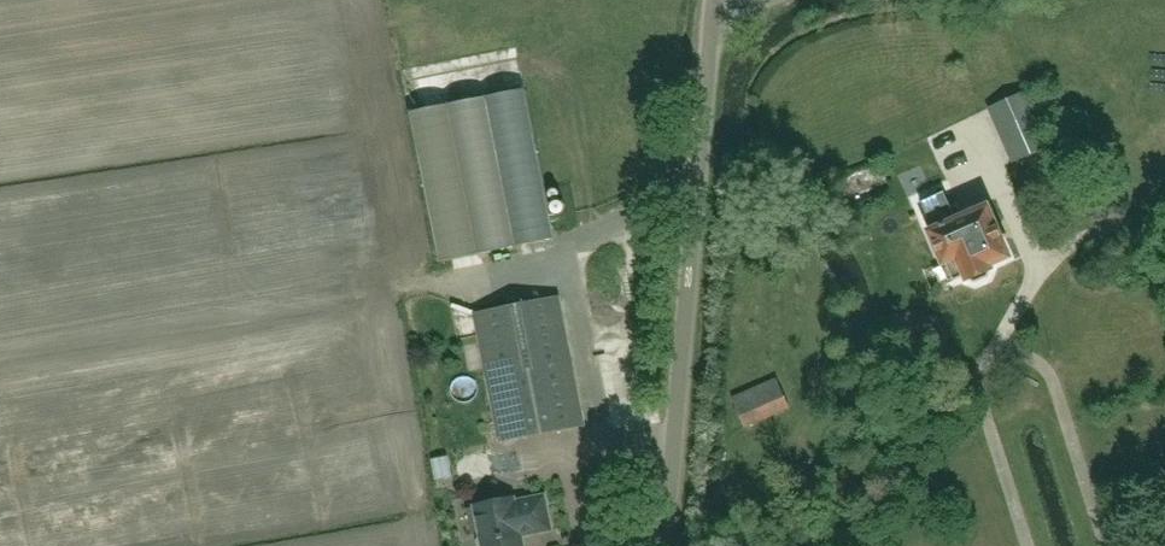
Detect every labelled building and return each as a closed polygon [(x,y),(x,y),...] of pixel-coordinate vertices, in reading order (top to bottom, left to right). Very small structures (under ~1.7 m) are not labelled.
[(554,235),(524,87),(411,110),(440,256),(554,235)] [(1028,92),(989,108),(1013,164),(1052,147),(1028,92)] [(954,217),(944,193),(921,203),(931,228),(933,232),(931,233),(944,263),(946,262),(954,281),(966,276),(968,280),(975,283),(988,278),(991,270),(989,266),(1008,258),(987,208),(968,217),(966,212),(954,217)] [(500,442),(584,425),(559,298),(475,315),(500,442)] [(747,431),(792,411),(777,379),(733,399),(747,431)] [(422,462),(427,484),(447,480),(441,458),(422,462)] [(545,496),(515,502),(514,498),(474,506),(480,537),(477,542),(478,545),(524,545),(522,537),(552,531),(545,496)]
